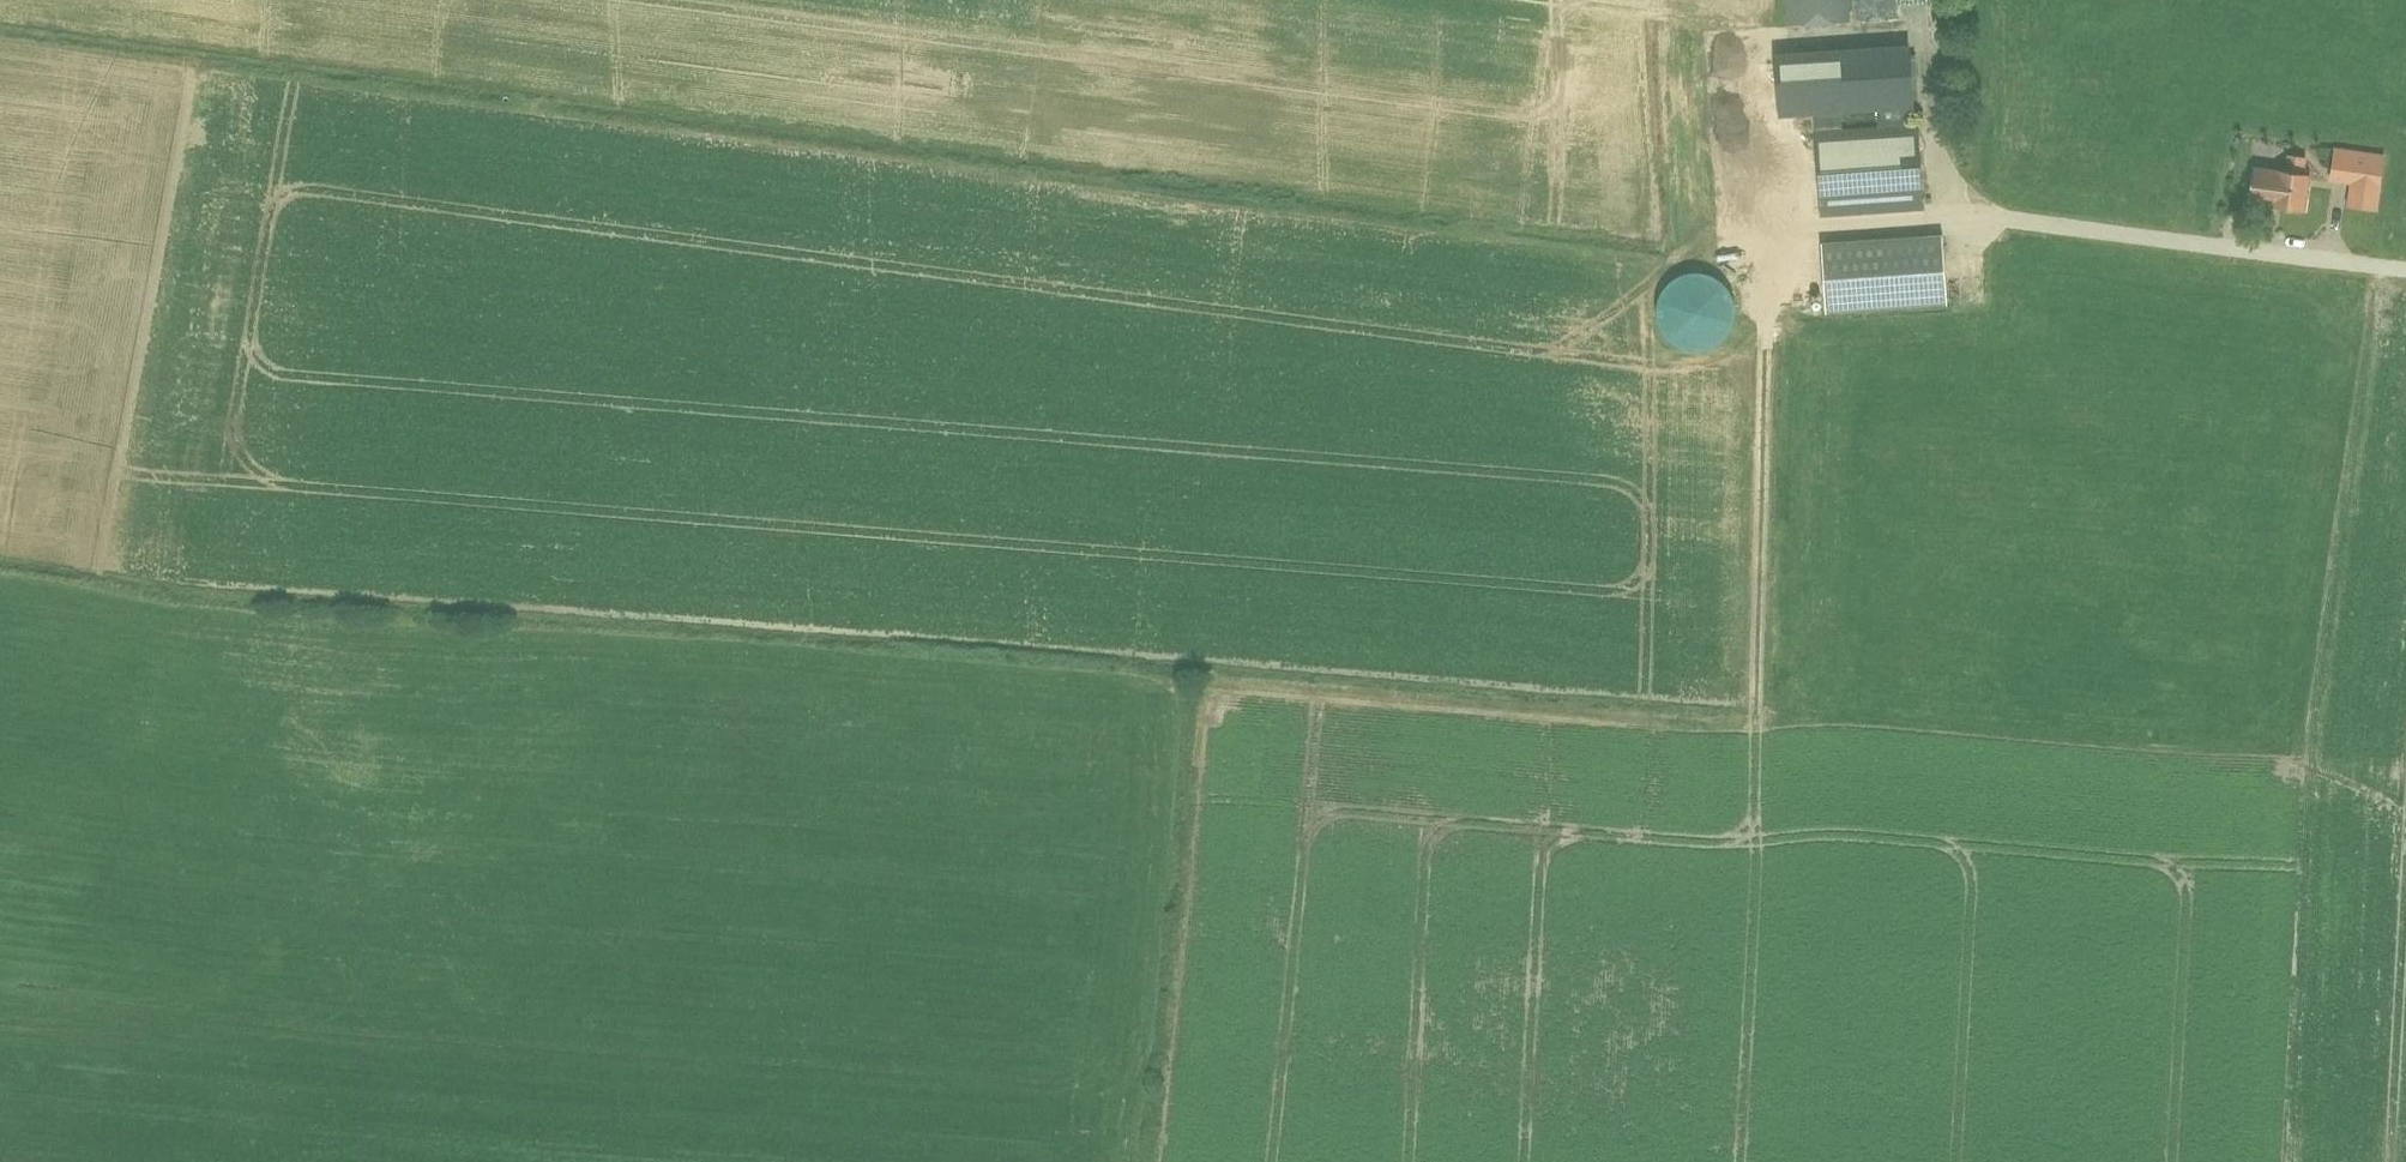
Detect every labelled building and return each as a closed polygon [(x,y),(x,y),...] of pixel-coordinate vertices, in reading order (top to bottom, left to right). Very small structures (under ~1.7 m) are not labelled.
[(1790,24),(1850,19),(1848,0),(1788,0),(1790,24)] [(1857,20),(1895,17),(1894,0),(1855,0),(1857,20)] [(1815,131),(1820,214),(1923,206),(1917,123),(1907,124),(1906,107),(1913,106),(1909,52),(1775,61),(1779,116),(1877,109),(1878,126),(1815,131)] [(2380,187),(2384,157),(2384,154),(2333,147),(2327,180),(2348,183),(2380,187)] [(2289,154),(2286,171),(2255,166),(2250,201),(2271,204),(2304,209),(2309,174),(2303,173),(2305,156),(2289,154)] [(1822,241),(1826,311),(1948,302),(1943,233),(1822,241)] [(1668,285),(1662,295),(1658,306),(1658,317),(1662,328),(1668,337),(1677,344),(1688,348),(1699,349),(1710,347),(1720,341),(1728,333),(1733,323),(1734,311),(1733,300),(1728,290),(1720,281),(1710,276),(1699,273),(1688,274),(1677,278),(1668,285)]
